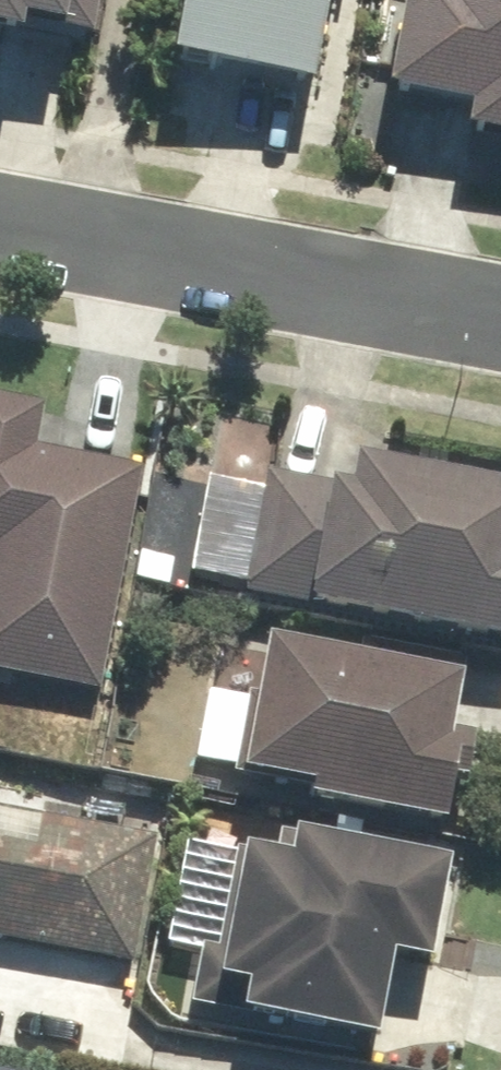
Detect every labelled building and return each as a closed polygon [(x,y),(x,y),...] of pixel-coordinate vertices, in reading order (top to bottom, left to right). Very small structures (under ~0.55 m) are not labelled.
[(42,37),(44,19),(107,28),(111,0),(0,0),(0,31),(42,37)] [(343,0),(199,0),(189,60),(330,82),(343,0)] [(407,95),(484,109),(479,135),(500,138),(500,0),(424,0),(407,95)] [(146,465),(44,447),(52,402),(0,393),(0,676),(105,694),(146,465)] [(255,592),(500,635),(500,478),(373,456),(368,487),(276,471),(255,592)] [(479,675),(283,638),(272,698),(259,695),(243,783),(475,827),(492,738),(467,733),(479,675)] [(140,963),(165,835),(0,803),(0,936),(140,963)] [(287,851),(250,844),(232,947),(214,944),(203,1007),(395,1041),(410,954),(450,961),(468,857),(292,826),(287,851)]
